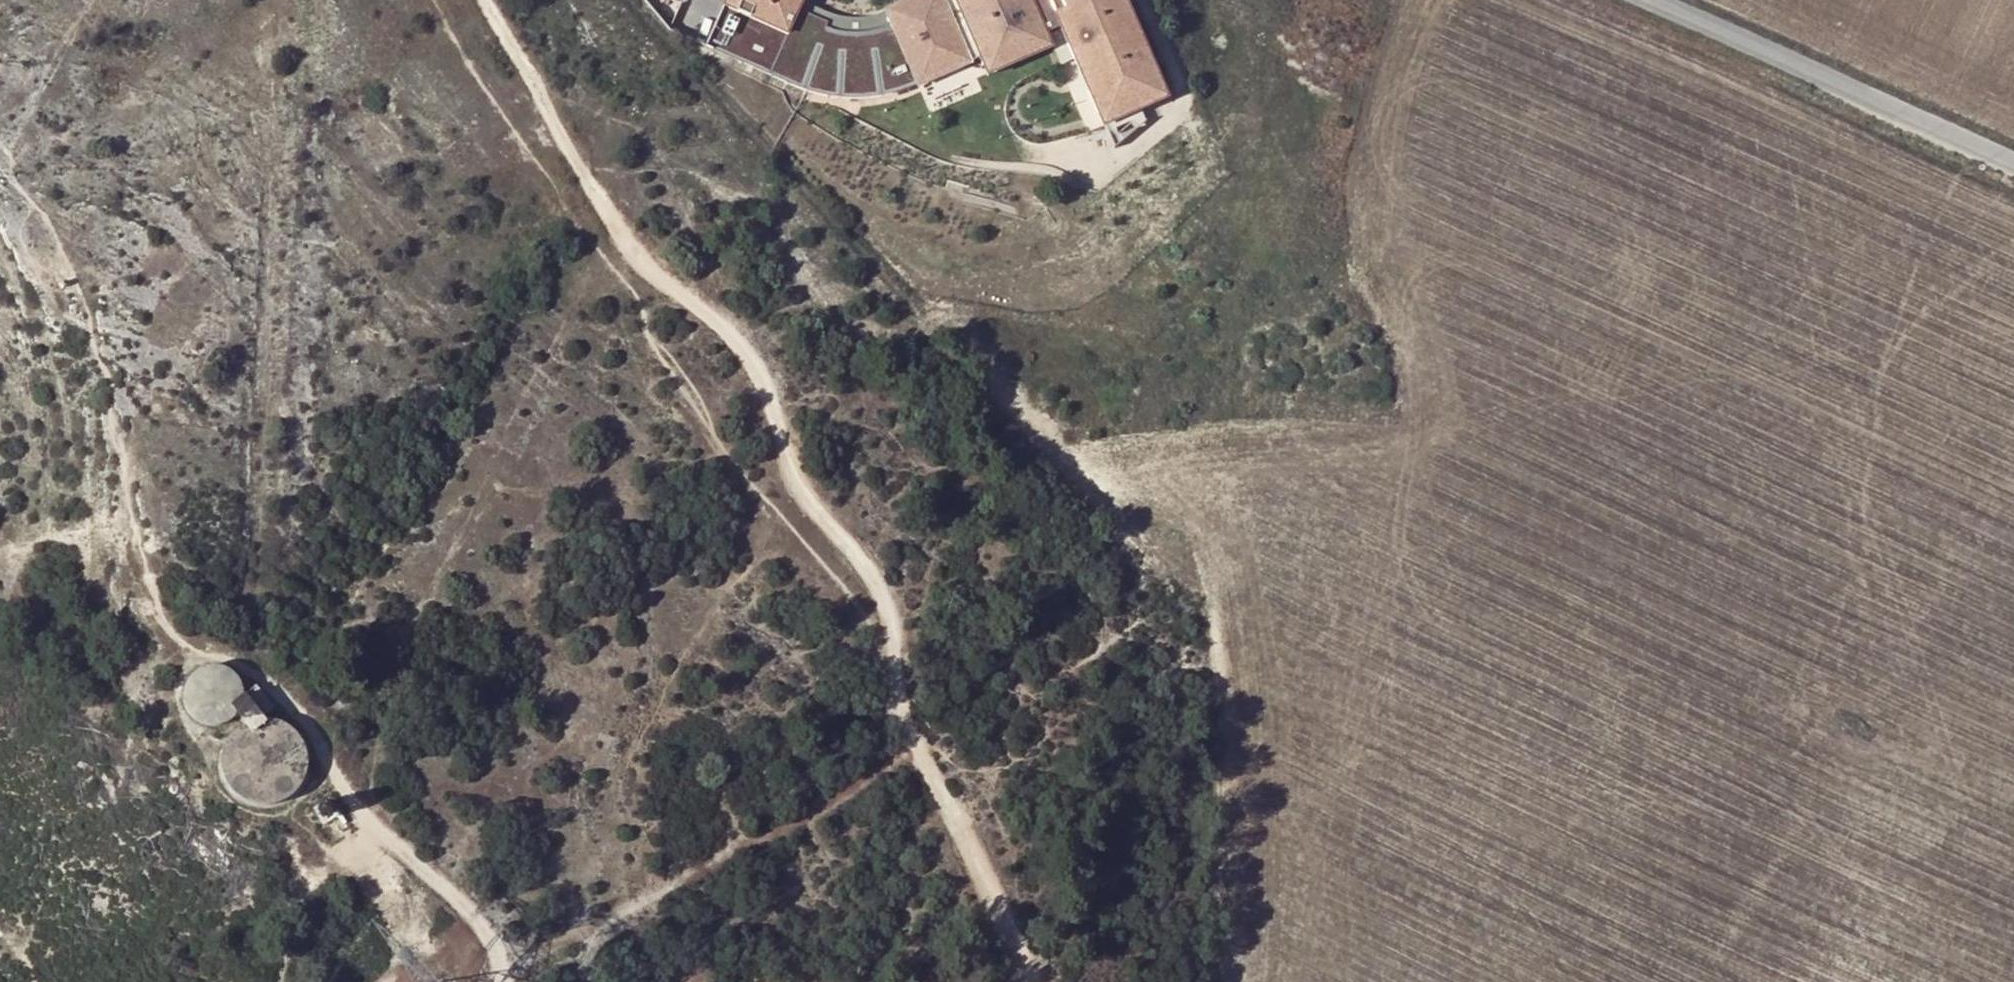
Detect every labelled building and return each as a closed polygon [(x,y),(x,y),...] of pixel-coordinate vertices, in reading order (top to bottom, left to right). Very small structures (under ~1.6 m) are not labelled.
[(980,57),(987,75),(1052,47),(1046,33),(1061,27),(1099,115),(1101,114),(1105,125),(1139,110),(1165,99),(1160,88),(1162,87),(1125,0),(904,0),(875,12),(853,15),(842,15),(821,9),(805,0),(735,0),(716,40),(769,74),(786,84),(804,91),(842,98),(880,96),(900,91),(980,57)] [(1139,110),(1105,125),(1115,146),(1145,122),(1139,110)] [(231,717),(234,713),(237,709),(237,706),(238,704),(239,702),(239,700),(239,699),(239,696),(239,695),(240,693),(238,686),(235,680),(233,677),(229,674),(223,670),(217,668),(208,668),(199,669),(196,671),(191,675),(187,679),(185,682),(181,695),(182,702),(183,705),(186,711),(190,716),(195,721),(201,723),(204,724),(212,725),(216,724),(223,722),(228,719),(231,717)] [(237,709),(234,713),(245,726),(247,729),(255,722),(273,708),(254,684),(239,696),(239,699),(239,700),(239,702),(238,704),(237,706),(237,709)] [(247,729),(245,726),(242,727),(239,729),(234,733),(228,740),(224,748),(222,752),(221,760),(222,767),(224,777),(226,782),(232,789),(235,792),(238,795),(246,799),(254,802),(260,803),(274,803),(279,800),(283,799),(290,795),(292,792),(295,789),(299,783),(302,775),(303,771),(304,765),(304,757),(303,752),(302,749),(296,738),(291,732),(288,730),(286,727),(283,726),(280,725),(277,724),(274,723),(272,722),(263,721),(255,722),(247,729)]
